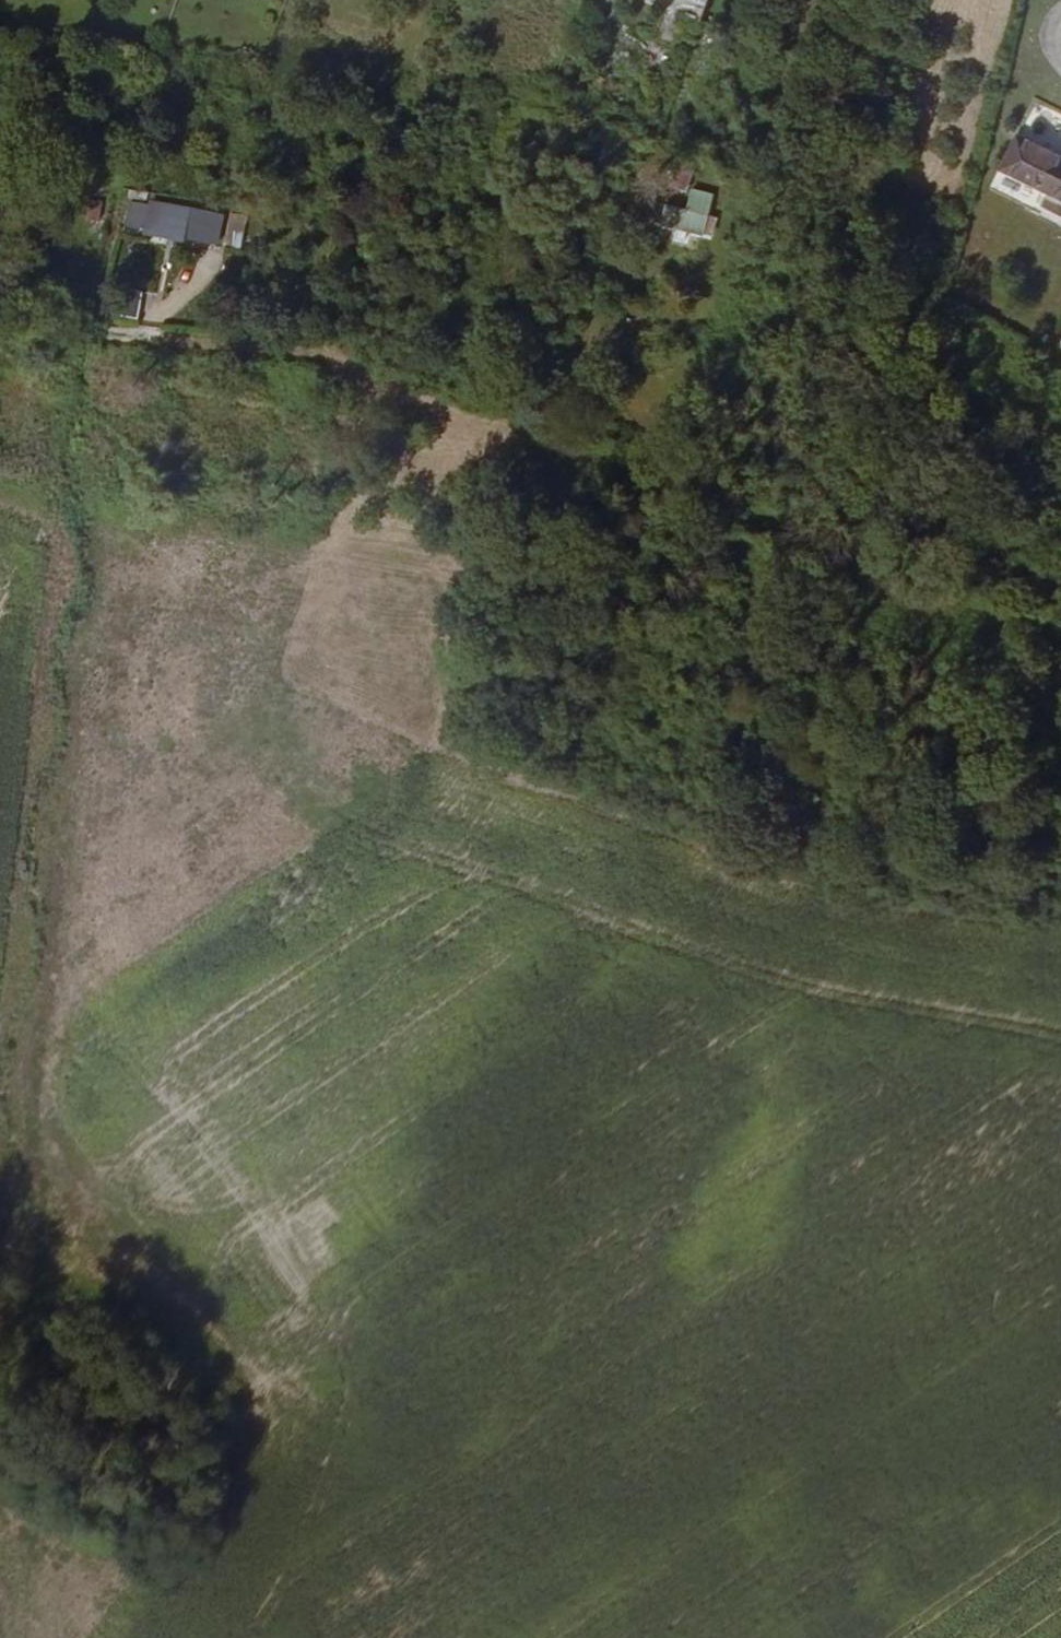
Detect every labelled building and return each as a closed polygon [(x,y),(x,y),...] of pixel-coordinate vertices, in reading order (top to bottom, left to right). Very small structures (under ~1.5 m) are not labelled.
[(615,167),(628,135),(593,121),(580,154),(615,167)] [(1013,136),(998,172),(1060,201),(1060,158),(1013,136)] [(688,192),(687,210),(663,209),(661,237),(710,240),(713,193),(688,192)] [(142,230),(184,238),(188,212),(147,203),(142,230)] [(189,213),(188,243),(221,245),(222,214),(189,213)]
